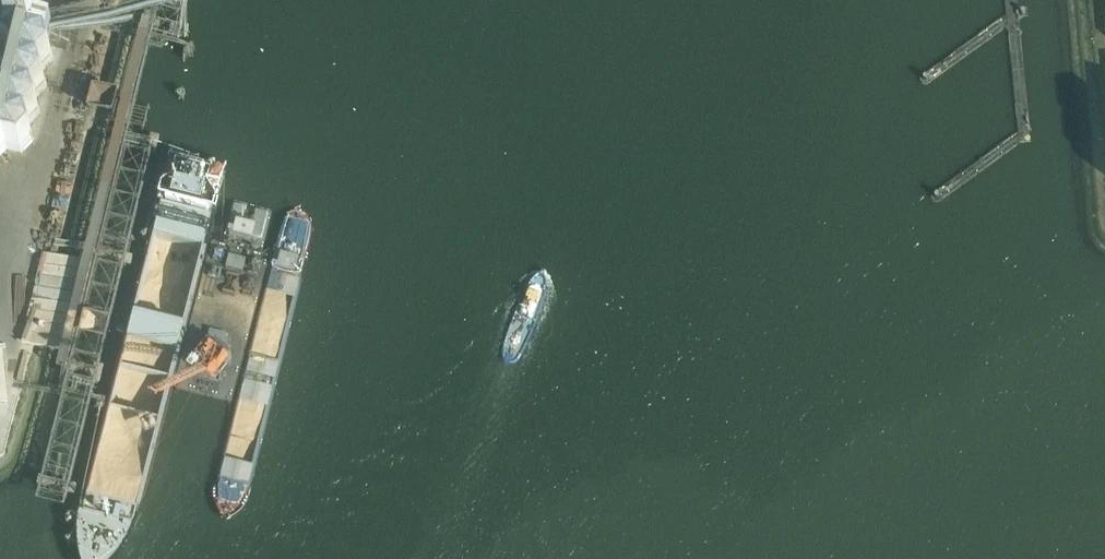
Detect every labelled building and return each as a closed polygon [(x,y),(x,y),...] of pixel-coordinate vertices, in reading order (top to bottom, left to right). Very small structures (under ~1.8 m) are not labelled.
[(7,150),(22,154),(35,141),(36,126),(41,115),(47,99),(47,89),(48,86),(47,86),(43,72),(53,62),(54,63),(54,60),(54,59),(50,47),(50,46),(54,27),(13,17),(5,49),(0,54),(0,158),(7,150)]
